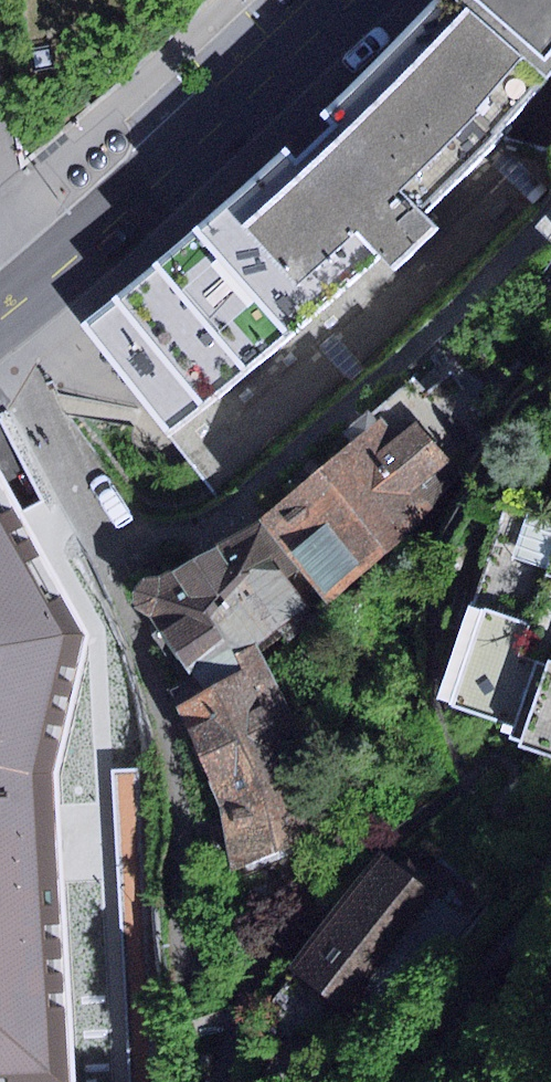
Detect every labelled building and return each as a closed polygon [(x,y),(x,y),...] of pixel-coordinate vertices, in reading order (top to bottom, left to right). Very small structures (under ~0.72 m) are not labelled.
[(86,327),(221,505),(398,348),(451,300),(548,206),(550,201),(550,149),(498,135),(548,77),(456,0),(433,0),(319,114),(331,125),(297,160),(284,149),(86,327)] [(548,77),(550,74),(550,0),(456,0),(548,77)] [(355,444),(261,519),(283,547),(330,605),(391,554),(502,434),(455,373),(431,395),(416,379),(345,435),(355,444)] [(58,774),(83,632),(0,474),(0,1081),(74,1081),(58,774)] [(504,508),(440,703),(514,724),(506,740),(550,757),(550,524),(504,508)] [(152,618),(196,676),(259,645),(279,629),(289,641),(319,621),(315,615),(330,605),(283,547),(268,560),(245,533),(161,576),(142,578),(133,591),(135,608),(152,618)] [(173,688),(221,807),(310,776),(291,709),(259,645),(196,676),(173,688)] [(310,776),(221,807),(231,872),(328,831),(310,776)] [(470,921),(380,852),(289,964),(379,1033),(470,921)]
